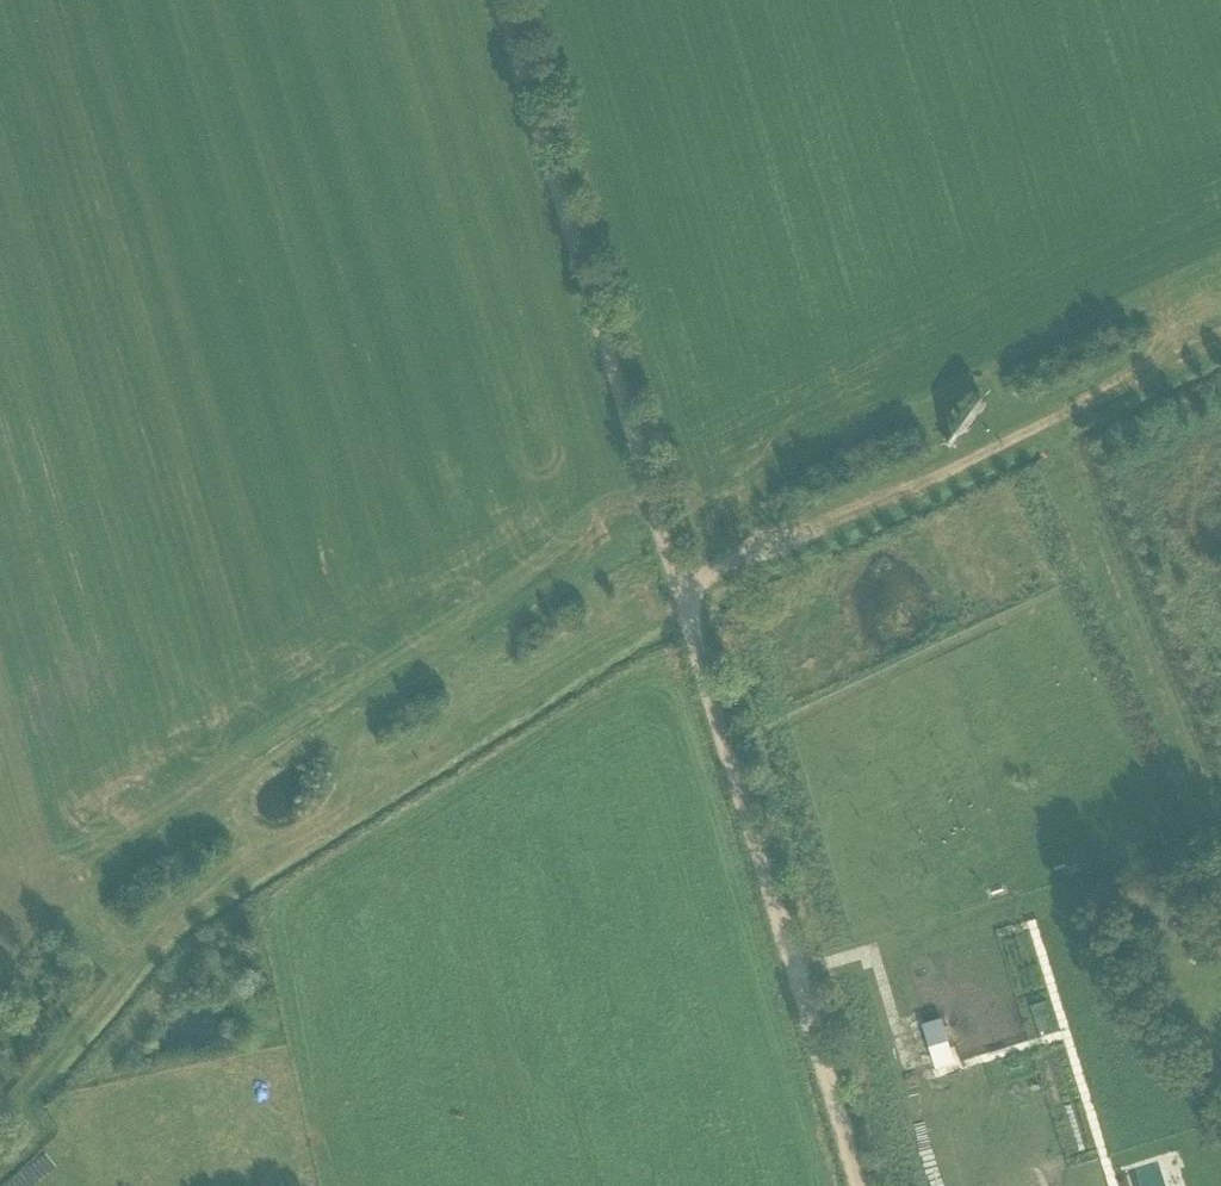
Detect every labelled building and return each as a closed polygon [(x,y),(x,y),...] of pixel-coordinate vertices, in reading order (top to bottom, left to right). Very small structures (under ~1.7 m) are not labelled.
[(938,1016),(921,1021),(935,1065),(951,1060),(938,1016)] [(1162,1148),(1151,1101),(1132,1106),(1121,1060),(1054,1076),(1076,1168),(1162,1148)] [(1186,1142),(1127,1167),(1135,1185),(1204,1185),(1186,1142)] [(1079,1171),(1024,1185),(1083,1185),(1079,1171)]
